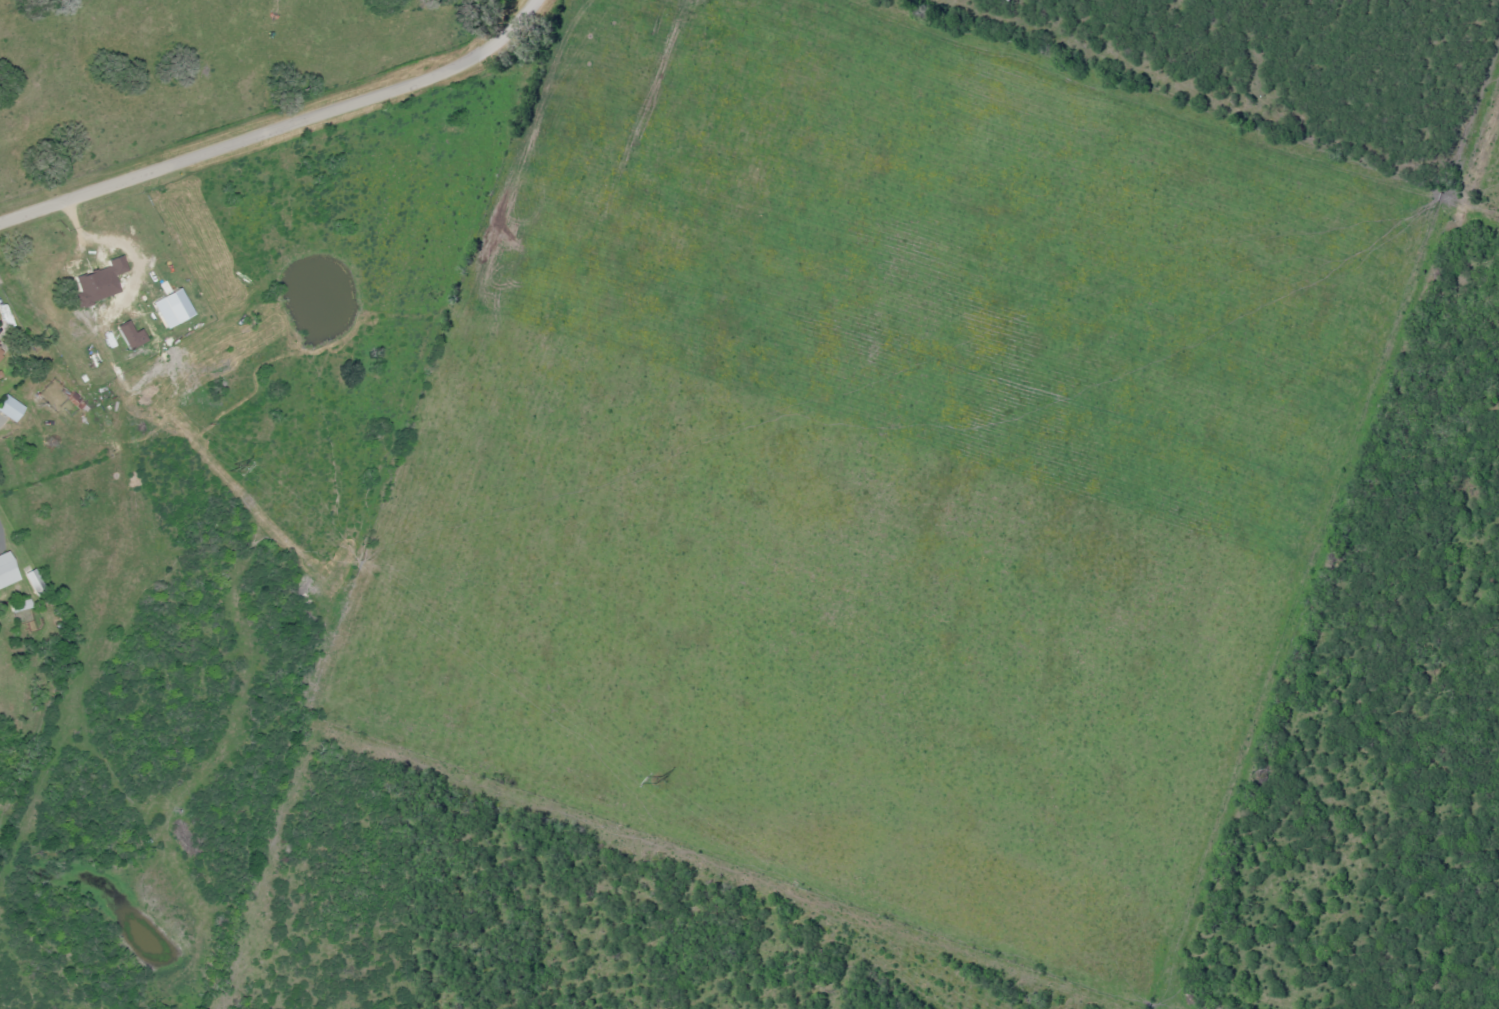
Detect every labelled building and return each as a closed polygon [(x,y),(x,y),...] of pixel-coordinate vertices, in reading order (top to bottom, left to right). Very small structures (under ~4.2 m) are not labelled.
[(121,293),(115,275),(127,271),(122,256),(107,261),(109,266),(76,277),(81,292),(75,294),(79,307),(121,293)] [(195,314),(181,287),(152,302),(166,329),(195,314)] [(120,326),(129,350),(149,342),(143,329),(135,332),(131,322),(120,326)] [(26,407),(6,394),(0,403),(0,412),(16,422),(26,407)] [(11,552),(0,556),(0,588),(21,582),(11,552)] [(13,613),(33,607),(30,598),(11,604),(13,613)]
